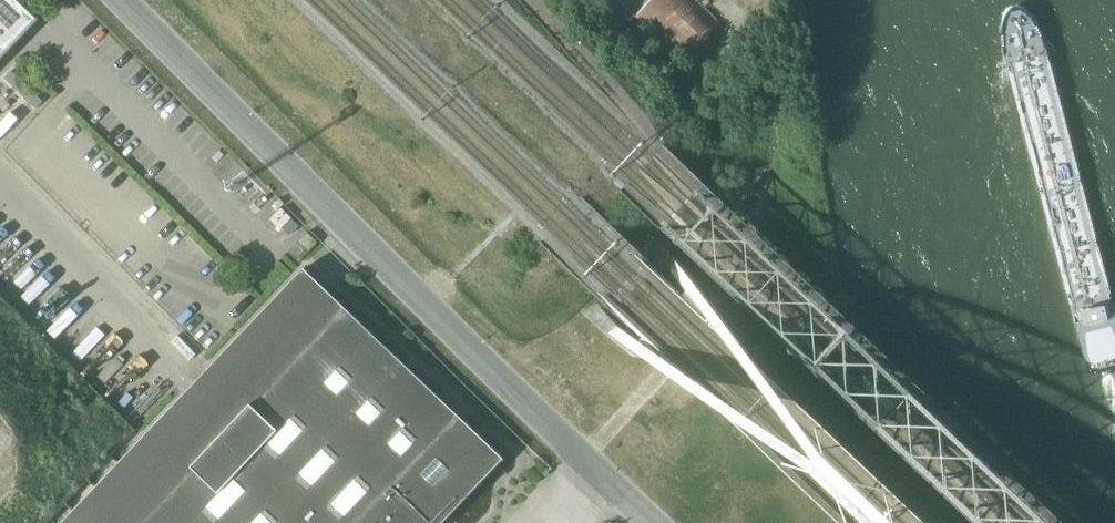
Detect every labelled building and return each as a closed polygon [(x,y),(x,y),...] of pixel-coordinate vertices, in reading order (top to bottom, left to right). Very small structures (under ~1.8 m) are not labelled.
[(40,19),(19,0),(0,0),(0,61),(40,19)] [(634,17),(682,63),(719,25),(692,0),(651,0),(634,17)] [(288,252),(299,262),(317,242),(307,232),(288,252)] [(504,459),(345,308),(304,269),(70,514),(62,522),(443,522),(504,459)]
